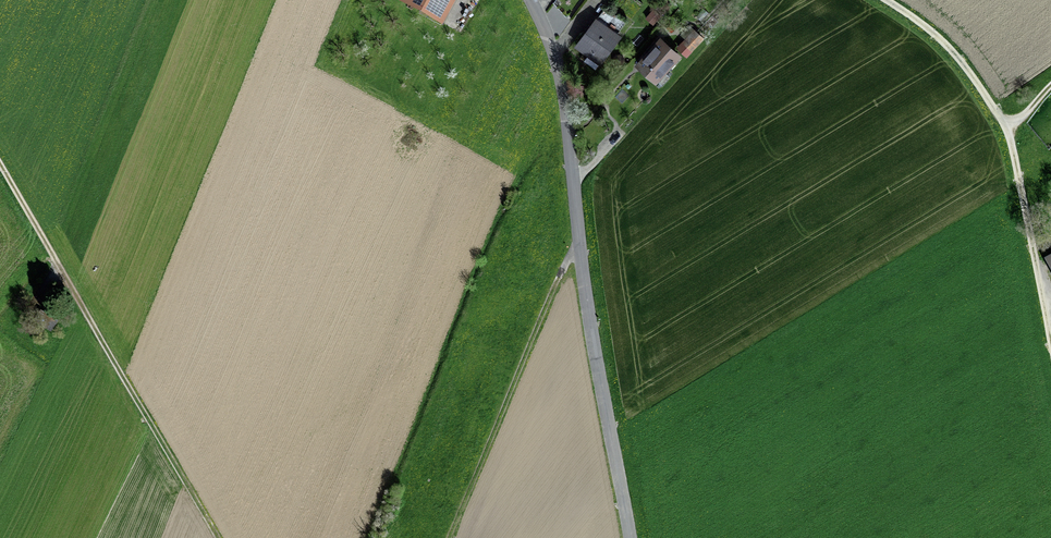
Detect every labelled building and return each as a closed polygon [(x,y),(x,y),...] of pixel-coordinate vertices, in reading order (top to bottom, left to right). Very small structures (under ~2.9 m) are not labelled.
[(403,3),(447,27),(461,0),(404,0),(403,3)] [(654,27),(661,18),(653,11),(645,20),(654,27)] [(598,20),(577,48),(601,66),(622,38),(598,20)] [(695,30),(682,43),(691,52),(704,39),(695,30)] [(657,32),(631,60),(659,85),(684,57),(657,32)] [(51,330),(56,320),(41,312),(35,322),(51,330)]
